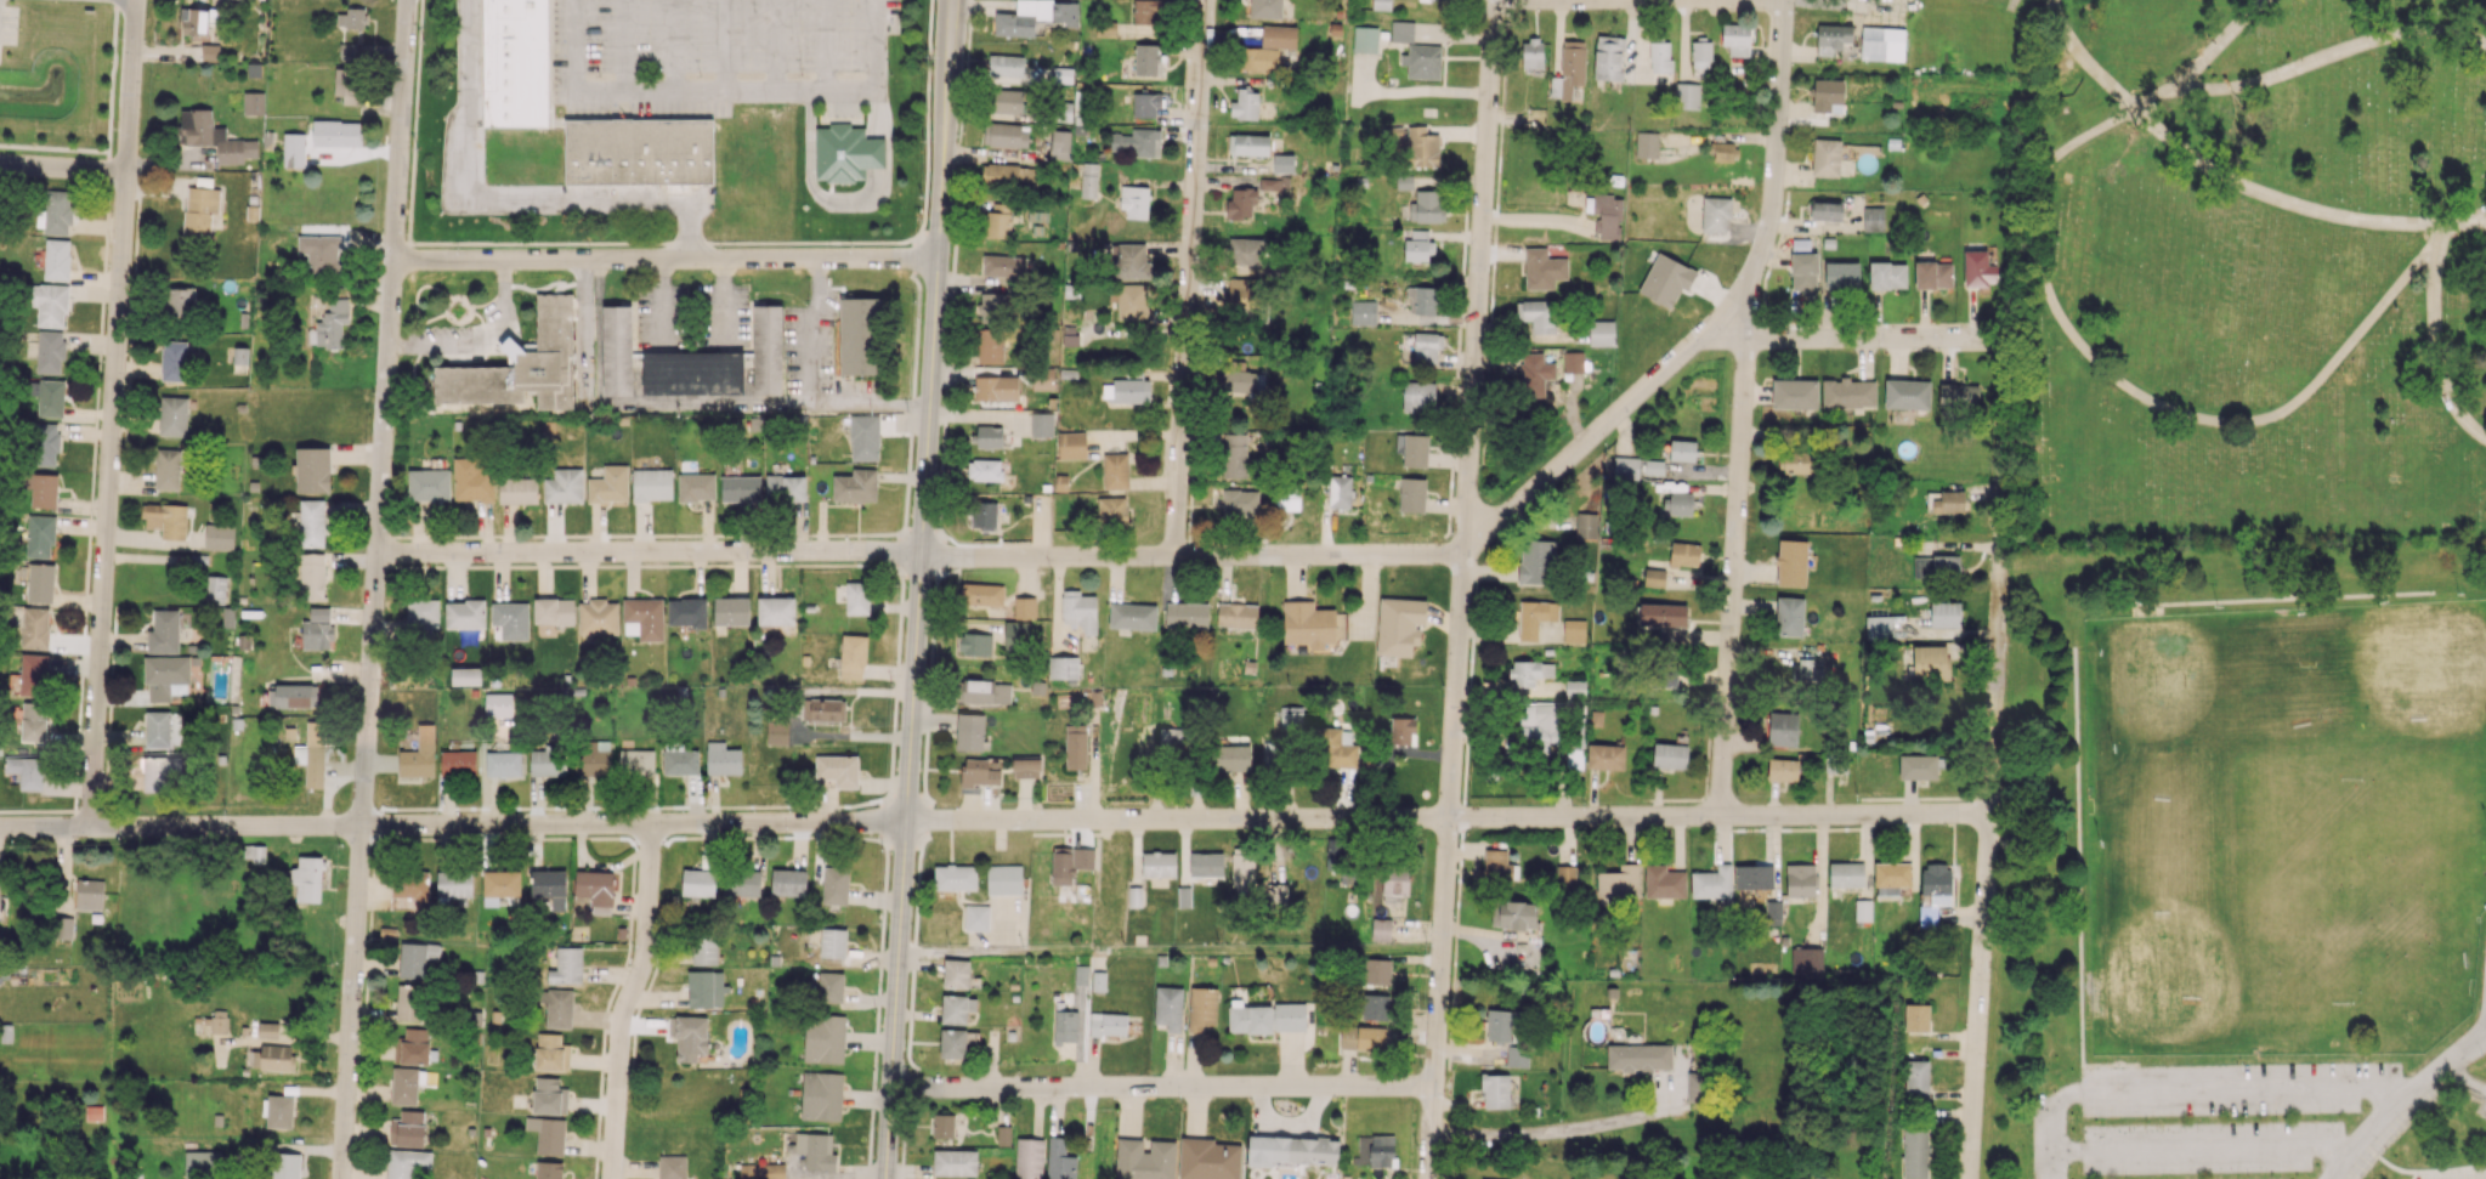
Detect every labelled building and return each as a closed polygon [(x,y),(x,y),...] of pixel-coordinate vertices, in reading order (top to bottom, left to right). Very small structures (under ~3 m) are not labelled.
[(484,127),(549,126),(547,0),(482,0),(484,127)] [(994,35),(1034,36),(1034,22),(1060,22),(1060,0),(1016,0),(1016,13),(995,13),(994,35)] [(1160,23),(1159,0),(1133,0),(1133,23),(1160,23)] [(1249,18),(1281,19),(1282,0),(1250,0),(1249,18)] [(1391,10),(1391,0),(1372,0),(1372,10),(1391,10)] [(1079,2),(1062,2),(1062,27),(1078,27),(1079,2)] [(206,35),(208,9),(182,8),(181,34),(206,35)] [(1115,38),(1116,22),(1096,21),(1096,37),(1115,38)] [(1413,42),(1413,21),(1391,21),(1391,42),(1413,42)] [(1730,46),(1729,66),(1749,67),(1750,24),(1722,23),(1722,45),(1730,46)] [(1816,53),(1841,54),(1842,42),(1852,42),(1853,26),(1817,24),(1816,53)] [(1297,26),(1262,25),(1261,48),(1240,47),(1239,70),(1278,71),(1279,48),(1296,48),(1297,26)] [(1376,53),(1378,27),(1354,26),(1353,52),(1376,53)] [(1904,61),(1905,29),(1862,27),(1860,60),(1904,61)] [(1594,79),(1620,80),(1621,36),(1596,35),(1594,79)] [(1522,69),(1542,69),(1542,39),(1522,39),(1522,69)] [(1551,76),(1550,98),(1572,99),(1572,84),(1584,85),(1585,41),(1562,40),(1560,77),(1551,76)] [(1708,78),(1709,42),(1692,41),(1691,77),(1708,78)] [(1671,42),(1650,42),(1650,73),(1671,73),(1671,42)] [(1160,75),(1161,44),(1135,43),(1134,74),(1160,75)] [(1400,53),(1399,65),(1407,65),(1406,78),(1439,79),(1441,45),(1408,44),(1408,54),(1400,53)] [(202,61),(219,61),(219,45),(202,45),(202,61)] [(1024,82),(1024,55),(989,55),(989,81),(1024,82)] [(1072,83),(1072,68),(1053,67),(1053,82),(1072,83)] [(343,104),(359,104),(360,68),(335,68),(334,95),(343,96),(343,104)] [(1843,79),(1814,79),(1813,112),(1843,113),(1843,79)] [(1675,108),(1700,109),(1700,83),(1676,82),(1675,108)] [(1019,90),(993,89),(993,111),(1018,112),(1019,90)] [(1258,90),(1237,90),(1237,101),(1230,101),(1230,118),(1257,119),(1258,90)] [(243,114),(264,115),(265,92),(244,91),(243,114)] [(1161,93),(1133,92),(1133,117),(1155,117),(1155,108),(1161,108),(1161,93)] [(217,145),(217,164),(245,163),(245,157),(257,157),(257,140),(226,140),(226,127),(212,127),(212,109),(182,109),(182,145),(217,145)] [(713,183),(712,119),(564,120),(565,184),(713,183)] [(312,145),(361,147),(362,122),(313,120),(312,145)] [(1027,147),(1029,125),(984,122),(983,145),(1027,147)] [(815,125),(815,181),(865,181),(865,168),(885,167),(885,138),(865,138),(865,127),(851,128),(851,125),(815,125)] [(1440,166),(1439,134),(1427,134),(1426,125),(1407,125),(1408,139),(1402,140),(1402,126),(1389,127),(1390,155),(1403,155),(1403,167),(1440,166)] [(1160,155),(1160,129),(1131,128),(1131,134),(1110,134),(1110,154),(1160,155)] [(1050,159),(1069,160),(1071,131),(1051,130),(1050,159)] [(1636,156),(1658,157),(1658,132),(1636,132),(1636,156)] [(283,166),(304,166),(304,133),(284,133),(283,166)] [(1270,135),(1229,134),(1228,155),(1269,155),(1270,135)] [(1812,176),(1839,176),(1840,140),(1813,139),(1812,176)] [(1733,162),(1734,142),(1715,141),(1714,162),(1733,162)] [(1294,173),(1294,155),(1273,154),(1273,173),(1294,173)] [(1097,198),(1098,163),(1082,162),(1081,198),(1097,198)] [(981,186),(1037,188),(1038,166),(982,164),(981,186)] [(1396,176),(1396,189),(1413,188),(1413,175),(1396,176)] [(1259,189),(1284,190),(1284,179),(1260,178),(1259,189)] [(1126,209),(1126,218),(1148,219),(1149,187),(1121,185),(1120,209),(1126,209)] [(219,188),(186,187),(184,239),(210,241),(211,212),(218,213),(219,188)] [(1251,218),(1252,203),(1257,204),(1257,188),(1232,188),(1232,199),(1227,199),(1226,218),(1251,218)] [(67,234),(67,225),(72,225),(72,191),(40,190),(40,227),(43,227),(43,234),(67,234)] [(1443,190),(1416,190),(1415,202),(1410,202),(1409,221),(1443,222),(1443,190)] [(1623,196),(1593,194),(1592,214),(1597,215),(1596,239),(1618,240),(1619,220),(1622,220),(1623,196)] [(1729,233),(1730,198),(1702,197),(1701,232),(1729,233)] [(1843,201),(1812,200),(1811,220),(1842,220),(1843,201)] [(986,237),(1010,238),(1011,204),(987,203),(986,237)] [(1883,206),(1863,207),(1864,231),(1884,231),(1883,206)] [(1428,230),(1411,230),(1411,239),(1405,239),(1404,260),(1428,261),(1428,230)] [(307,272),(340,273),(340,236),(298,235),(297,254),(307,254),(307,272)] [(1229,264),(1263,264),(1264,239),(1229,238),(1229,264)] [(69,280),(70,240),(45,239),(43,280),(69,280)] [(1112,244),(1112,279),(1151,277),(1150,260),(1145,260),(1145,243),(1112,244)] [(1525,289),(1556,289),(1556,280),(1567,280),(1567,258),(1547,258),(1547,247),(1525,247),(1525,289)] [(1988,251),(1964,250),(1964,285),(1997,286),(1997,264),(1987,264),(1988,251)] [(1671,308),(1681,287),(1688,291),(1697,271),(1657,252),(1638,293),(1671,308)] [(1818,252),(1791,252),(1792,292),(1818,291),(1818,252)] [(982,276),(1034,277),(1034,257),(983,255),(982,276)] [(1860,289),(1859,261),(1825,262),(1825,289),(1860,289)] [(1952,288),(1952,261),(1915,262),(1915,288),(1952,288)] [(1906,263),(1869,263),(1869,288),(1906,288),(1906,263)] [(1247,278),(1228,277),(1227,309),(1258,310),(1258,286),(1247,286),(1247,278)] [(38,306),(37,326),(65,327),(67,285),(26,284),(26,306),(38,306)] [(1117,319),(1147,319),(1147,284),(1109,285),(1109,302),(1117,301),(1117,319)] [(1409,286),(1408,314),(1435,315),(1436,287),(1409,286)] [(167,316),(194,316),(194,287),(166,288),(167,316)] [(572,409),(572,293),(536,294),(536,345),(506,346),(507,366),(434,366),(434,403),(523,402),(523,390),(536,390),(536,409),(572,409)] [(839,374),(878,374),(879,297),(840,297),(839,374)] [(348,323),(348,298),(329,298),(329,316),(319,317),(320,349),(342,348),(342,323),(348,323)] [(1532,334),(1556,333),(1555,299),(1516,300),(1516,320),(1531,320),(1532,334)] [(1376,325),(1376,301),(1351,301),(1351,324),(1376,325)] [(753,395),(782,394),(782,305),(753,305),(753,395)] [(604,396),(633,395),(632,306),(602,306),(604,396)] [(1589,346),(1615,345),(1614,320),(1589,321),(1589,346)] [(977,329),(978,363),(1003,363),(1002,329),(977,329)] [(36,372),(62,374),(64,331),(38,330),(36,372)] [(1436,363),(1437,348),(1443,348),(1443,333),(1414,332),(1413,362),(1436,363)] [(161,341),(161,380),(185,381),(186,341),(161,341)] [(743,395),(744,352),(643,351),(642,393),(743,395)] [(1584,372),(1584,351),(1563,352),(1563,372),(1584,372)] [(1544,353),(1520,354),(1521,397),(1544,397),(1544,379),(1556,379),(1555,362),(1544,363),(1544,353)] [(1247,391),(1248,398),(1264,397),(1264,371),(1215,372),(1216,392),(1247,391)] [(1018,375),(974,376),(975,400),(1018,400),(1018,375)] [(1033,390),(1054,389),(1054,375),(1032,376),(1033,390)] [(1112,402),(1150,402),(1150,379),(1113,378),(1112,402)] [(1822,379),(1822,408),(1875,407),(1875,380),(1850,380),(1850,378),(1822,379)] [(65,381),(29,379),(29,395),(39,395),(38,416),(63,417),(65,381)] [(1818,380),(1772,379),(1772,408),(1817,409),(1818,380)] [(1929,409),(1930,380),(1885,379),(1884,407),(1929,409)] [(1435,382),(1403,382),(1402,410),(1434,411),(1435,382)] [(1979,384),(1939,383),(1938,410),(1978,411),(1979,384)] [(187,435),(188,397),(160,396),(159,435),(187,435)] [(1031,436),(1053,437),(1053,412),(1031,412),(1031,436)] [(850,460),(878,461),(879,415),(850,415),(850,460)] [(59,451),(59,423),(33,423),(32,465),(55,465),(55,451),(59,451)] [(1002,425),(977,425),(977,448),(1002,448),(1002,425)] [(1058,459),(1086,458),(1085,432),(1058,432),(1058,459)] [(1247,433),(1223,434),(1223,477),(1247,477),(1247,433)] [(1427,467),(1428,435),(1396,434),(1395,452),(1403,453),(1403,466),(1427,467)] [(1696,440),(1670,440),(1670,461),(1695,462),(1696,440)] [(296,493),(330,493),(329,447),(294,447),(294,475),(296,475),(296,493)] [(181,490),(182,449),(156,448),(155,489),(181,490)] [(1778,473),(1813,473),(1813,451),(1778,452),(1778,473)] [(1128,453),(1103,453),(1104,489),(1129,488),(1128,453)] [(1613,477),(1638,478),(1639,457),(1614,456),(1613,477)] [(453,458),(454,501),(493,500),(493,458),(453,458)] [(968,459),(968,480),(1001,480),(1002,459),(968,459)] [(1663,475),(1663,461),(1645,460),(1645,475),(1663,475)] [(628,465),(603,464),(602,478),(587,478),(587,502),(627,503),(628,465)] [(583,502),(582,468),(553,469),(553,479),(543,479),(544,502),(583,502)] [(876,469),(852,468),(852,475),(833,475),(832,500),(876,501),(876,469)] [(408,501),(450,500),(449,469),(408,470),(408,501)] [(632,501),(672,500),(672,469),(632,469),(632,501)] [(58,474),(22,473),(22,488),(31,488),(31,507),(57,507),(58,474)] [(715,474),(678,474),(678,500),(715,500),(715,474)] [(721,476),(721,501),(761,500),(761,475),(721,476)] [(805,502),(805,476),(766,475),(766,501),(805,502)] [(1351,476),(1329,475),(1328,508),(1350,508),(1351,476)] [(537,504),(538,479),(500,478),(499,503),(537,504)] [(1425,478),(1400,478),(1399,511),(1424,512),(1425,478)] [(1300,510),(1300,488),(1275,488),(1276,510),(1300,510)] [(1223,515),(1260,514),(1259,489),(1222,490),(1223,515)] [(1964,490),(1940,490),(1940,499),(1932,499),(1932,513),(1964,514),(1964,490)] [(1666,514),(1692,515),(1693,493),(1666,492),(1666,514)] [(1127,522),(1126,496),(1098,497),(1098,523),(1127,522)] [(300,547),(325,547),(324,499),(300,500),(300,547)] [(996,502),(972,502),(972,528),(996,529),(996,502)] [(145,528),(161,529),(161,539),(185,539),(186,505),(141,504),(141,518),(145,518),(145,528)] [(1600,513),(1577,512),(1575,539),(1598,540),(1600,513)] [(50,558),(50,545),(54,545),(55,516),(27,515),(26,557),(50,558)] [(234,525),(205,524),(204,548),(233,549),(234,525)] [(1554,540),(1520,539),(1520,583),(1554,584),(1554,540)] [(1806,586),(1807,540),(1778,539),(1777,585),(1806,586)] [(1701,545),(1671,541),(1668,564),(1697,568),(1701,545)] [(301,601),(325,600),(324,553),(300,553),(301,601)] [(1913,576),(1960,575),(1960,555),(1913,556),(1913,576)] [(54,564),(29,563),(27,601),(53,602),(54,564)] [(1664,587),(1665,569),(1645,568),(1644,586),(1664,587)] [(205,598),(225,599),(226,576),(206,576),(205,598)] [(846,615),(869,614),(869,582),(846,582),(846,615)] [(1002,605),(1003,585),(961,584),(960,604),(1002,605)] [(2288,586),(2289,597),(2309,596),(2309,586),(2288,586)] [(1096,595),(1080,596),(1080,590),(1061,590),(1062,623),(1081,623),(1081,635),(1097,635),(1096,595)] [(1802,636),(1804,597),(1777,596),(1775,635),(1802,636)] [(749,597),(714,598),(714,625),(749,625),(749,597)] [(757,598),(757,626),(795,626),(795,597),(757,598)] [(1036,618),(1035,597),(1014,598),(1014,618),(1036,618)] [(574,599),(534,598),(534,624),(574,625),(574,599)] [(663,599),(623,598),(623,634),(638,634),(638,640),(663,641),(663,599)] [(667,599),(668,627),(707,627),(707,598),(667,599)] [(1426,600),(1379,598),(1377,654),(1412,656),(1412,644),(1420,644),(1421,626),(1425,626),(1426,600)] [(439,600),(407,599),(406,628),(432,629),(432,621),(438,621),(439,600)] [(619,634),(618,600),(578,601),(578,635),(619,634)] [(445,602),(446,629),(485,628),(484,601),(445,602)] [(1283,643),(1310,644),(1310,650),(1324,650),(1324,642),(1335,642),(1335,609),(1314,609),(1314,601),(1283,601),(1283,643)] [(1537,641),(1538,620),(1558,621),(1559,602),(1520,601),(1518,641),(1537,641)] [(1960,602),(1930,601),(1930,627),(1960,627),(1960,602)] [(1208,604),(1166,602),(1165,627),(1207,629),(1208,604)] [(528,603),(492,603),(491,625),(501,625),(501,640),(528,640),(528,603)] [(1109,628),(1156,629),(1157,604),(1110,603),(1109,628)] [(1217,626),(1257,628),(1258,604),(1218,603),(1217,626)] [(1687,604),(1639,603),(1638,626),(1686,628),(1687,604)] [(21,648),(48,649),(49,608),(23,607),(21,648)] [(331,649),(332,623),(329,623),(329,607),(310,607),(309,620),(303,620),(302,649),(331,649)] [(147,653),(178,653),(178,610),(153,610),(153,631),(147,631),(147,653)] [(1892,616),(1866,616),(1866,640),(1892,639),(1892,616)] [(1585,620),(1564,619),(1563,642),(1585,643),(1585,620)] [(1004,647),(1028,647),(1029,622),(1004,622),(1004,647)] [(990,655),(991,634),(959,633),(959,654),(990,655)] [(866,635),(841,635),(840,678),(865,679),(866,635)] [(1947,645),(1913,646),(1914,679),(1948,678),(1947,645)] [(48,654),(21,653),(20,695),(47,696),(48,654)] [(144,656),(144,685),(148,685),(148,701),(170,702),(170,693),(189,694),(189,657),(144,656)] [(1049,678),(1078,679),(1079,657),(1050,656),(1049,678)] [(1793,681),(1821,682),(1821,668),(1813,667),(1813,659),(1794,658),(1793,681)] [(1553,677),(1554,662),(1511,661),(1510,686),(1534,687),(1534,677),(1553,677)] [(1677,688),(1678,664),(1661,663),(1661,687),(1677,688)] [(482,685),(482,668),(451,668),(451,685),(482,685)] [(1586,698),(1586,680),(1566,679),(1565,697),(1586,698)] [(1011,681),(956,681),(956,702),(1010,703),(1011,681)] [(318,684),(268,686),(269,708),(319,706),(318,684)] [(512,717),(512,693),(485,693),(484,717),(512,717)] [(844,721),(845,700),(803,698),(802,720),(844,721)] [(1562,701),(1516,702),(1517,726),(1504,726),(1504,751),(1552,750),(1552,745),(1562,745),(1562,701)] [(47,742),(49,703),(22,702),(21,741),(47,742)] [(1302,707),(1280,706),(1279,731),(1302,731),(1302,707)] [(146,747),(171,746),(170,711),(146,711),(146,747)] [(1798,713),(1769,712),(1768,745),(1797,746),(1798,713)] [(984,714),(957,713),(956,750),(982,751),(984,714)] [(1386,729),(1386,744),(1415,745),(1416,718),(1391,718),(1391,729),(1386,729)] [(305,788),(323,788),(325,722),(306,721),(306,746),(293,745),(293,763),(306,763),(305,788)] [(788,745),(789,722),(767,721),(766,744),(788,745)] [(433,776),(434,724),(417,724),(417,751),(398,751),(398,776),(433,776)] [(1086,724),(1066,724),(1065,769),(1086,769),(1086,724)] [(1318,767),(1357,766),(1357,744),(1340,744),(1340,727),(1318,728),(1318,767)] [(1158,749),(1179,750),(1180,728),(1159,728),(1158,749)] [(1262,766),(1283,767),(1285,740),(1264,739),(1262,766)] [(611,776),(612,742),(577,740),(575,775),(611,776)] [(741,774),(742,749),(725,748),(725,742),(707,741),(707,774),(741,774)] [(1687,769),(1688,744),(1654,743),(1653,768),(1687,769)] [(1623,770),(1624,745),(1587,744),(1587,769),(1623,770)] [(530,751),(530,776),(565,775),(564,745),(544,746),(544,750),(530,751)] [(1250,745),(1214,745),(1213,770),(1250,771),(1250,745)] [(654,750),(621,749),(621,774),(654,774),(654,750)] [(698,749),(663,750),(663,774),(698,774),(698,749)] [(1567,768),(1582,768),(1583,749),(1567,749),(1567,768)] [(441,751),(441,775),(476,774),(476,750),(441,751)] [(520,752),(486,752),(486,775),(520,775),(520,752)] [(1846,773),(1847,755),(1826,754),(1825,772),(1846,773)] [(1899,779),(1936,779),(1937,755),(1899,754),(1899,779)] [(168,792),(168,772),(181,773),(182,758),(143,756),(142,791),(168,792)] [(858,756),(815,756),(815,779),(835,779),(835,788),(857,788),(858,756)] [(43,790),(43,758),(4,757),(4,772),(20,773),(19,789),(43,790)] [(1000,785),(1001,769),(988,769),(988,759),(963,758),(963,784),(1000,785)] [(1013,777),(1041,777),(1041,759),(1013,758),(1013,777)] [(1798,781),(1799,759),(1768,758),(1767,780),(1798,781)] [(1326,870),(1344,870),(1344,838),(1325,838),(1326,870)] [(265,845),(244,845),(244,860),(265,860),(265,845)] [(1093,869),(1093,848),(1052,847),(1051,885),(1073,885),(1074,868),(1093,869)] [(1254,848),(1231,848),(1232,893),(1255,892),(1254,848)] [(1484,879),(1518,880),(1518,864),(1507,864),(1508,850),(1484,850),(1484,879)] [(1143,852),(1142,877),(1175,878),(1176,853),(1143,852)] [(1223,853),(1190,852),(1189,876),(1223,877),(1223,853)] [(298,868),(291,867),(290,883),(297,883),(296,901),(321,902),(322,857),(298,856),(298,868)] [(1863,862),(1829,862),(1829,887),(1864,887),(1863,862)] [(1910,862),(1874,862),(1875,897),(1899,897),(1899,886),(1911,886),(1910,862)] [(1597,872),(1597,897),(1639,897),(1638,863),(1619,863),(1619,872),(1597,872)] [(1691,898),(1732,897),(1731,863),(1717,863),(1717,871),(1691,872),(1691,898)] [(1950,906),(1950,863),(1921,863),(1922,894),(1930,894),(1930,906),(1919,906),(1919,924),(1935,924),(1935,906),(1950,906)] [(1645,897),(1685,897),(1685,871),(1666,870),(1666,864),(1645,864),(1645,897)] [(1734,888),(1773,889),(1773,865),(1735,864),(1734,888)] [(1815,864),(1786,864),(1786,897),(1815,897),(1815,864)] [(934,889),(976,889),(976,866),(935,865),(934,889)] [(1021,865),(986,866),(987,894),(1021,894),(1021,865)] [(1576,865),(1556,866),(1556,887),(1576,887),(1576,865)] [(823,867),(822,904),(847,904),(849,867),(823,867)] [(1401,904),(1401,895),(1408,895),(1409,868),(1383,868),(1382,904),(1401,904)] [(806,870),(772,869),(771,894),(806,895),(806,870)] [(437,871),(438,903),(448,903),(448,897),(472,897),(472,870),(437,871)] [(483,906),(499,906),(499,896),(520,896),(520,871),(484,870),(483,906)] [(565,870),(531,871),(531,896),(552,896),(552,911),(566,911),(565,870)] [(574,896),(592,896),(591,913),(612,914),(614,872),(575,870),(574,896)] [(715,898),(716,870),(683,870),(682,895),(691,895),(691,898),(715,898)] [(760,896),(761,872),(728,871),(727,895),(760,896)] [(428,874),(392,874),(391,909),(427,910),(428,874)] [(102,910),(103,880),(77,879),(76,909),(102,910)] [(1141,887),(1129,887),(1129,907),(1142,907),(1141,887)] [(1190,887),(1178,887),(1178,907),(1190,907),(1190,887)] [(1781,925),(1782,901),(1766,900),(1765,924),(1781,925)] [(1871,900),(1855,900),(1855,921),(1871,921),(1871,900)] [(1491,901),(1491,927),(1535,928),(1536,902),(1491,901)] [(965,930),(988,931),(989,905),(965,904),(965,930)] [(72,918),(55,917),(54,938),(72,939),(72,918)] [(1391,919),(1373,918),(1372,940),(1391,941),(1391,919)] [(846,929),(821,928),(820,957),(846,958),(846,929)] [(692,964),(718,965),(718,936),(693,936),(692,964)] [(424,978),(425,959),(440,960),(440,944),(400,943),(399,977),(424,978)] [(556,969),(548,969),(547,983),(581,983),(582,947),(556,947),(556,969)] [(1823,948),(1791,947),(1791,974),(1823,975),(1823,948)] [(1391,959),(1364,958),(1363,985),(1391,986),(1391,959)] [(968,989),(969,960),(944,959),(943,988),(968,989)] [(688,1008),(726,1007),(725,985),(723,985),(723,971),(688,971),(688,1008)] [(842,1002),(843,972),(819,972),(818,1002),(842,1002)] [(421,1021),(422,985),(397,984),(396,1020),(421,1021)] [(1154,1024),(1167,1024),(1166,1032),(1181,1033),(1182,987),(1155,987),(1154,1024)] [(1188,1033),(1204,1033),(1204,1025),(1216,1025),(1217,988),(1189,987),(1188,1033)] [(546,1028),(572,1028),(572,990),(538,989),(538,1002),(546,1002),(546,1028)] [(1362,1020),(1389,1020),(1390,994),(1362,994),(1362,1020)] [(966,1024),(967,1011),(976,1012),(976,996),(942,995),(941,1023),(966,1024)] [(1272,1006),(1242,1006),(1242,999),(1228,999),(1229,1033),(1273,1032),(1272,1006)] [(1305,1003),(1274,1003),(1274,1030),(1305,1031),(1305,1003)] [(1929,1004),(1905,1004),(1905,1031),(1929,1031),(1929,1004)] [(227,1010),(212,1010),(211,1033),(227,1033),(227,1010)] [(1487,1041),(1515,1041),(1515,1010),(1487,1010),(1487,1041)] [(1077,1041),(1078,1011),(1055,1011),(1054,1041),(1077,1041)] [(1089,1034),(1126,1036),(1127,1014),(1090,1013),(1089,1034)] [(668,1036),(677,1036),(676,1062),(696,1062),(697,1055),(706,1055),(707,1017),(669,1015),(668,1036)] [(805,1015),(803,1061),(843,1063),(845,1016),(805,1015)] [(258,1038),(278,1038),(278,1022),(259,1022),(258,1038)] [(1340,1049),(1386,1050),(1387,1027),(1341,1026),(1340,1049)] [(394,1063),(428,1064),(429,1028),(405,1028),(405,1041),(395,1041),(394,1063)] [(940,1057),(965,1058),(966,1029),(940,1028),(940,1057)] [(569,1070),(569,1044),(561,1044),(561,1033),(536,1033),(535,1070),(569,1070)] [(1671,1044),(1606,1045),(1607,1069),(1621,1068),(1621,1071),(1671,1071),(1671,1044)] [(294,1071),(295,1046),(261,1045),(260,1051),(251,1051),(251,1069),(294,1071)] [(1527,1067),(1529,1046),(1507,1045),(1506,1067),(1527,1067)] [(1928,1060),(1904,1060),(1905,1099),(1929,1099),(1928,1060)] [(417,1105),(418,1068),(392,1067),(391,1104),(417,1105)] [(842,1073),(803,1071),(801,1119),(840,1120),(842,1073)] [(1686,1101),(1703,1101),(1704,1072),(1687,1071),(1686,1101)] [(1482,1108),(1509,1108),(1509,1074),(1482,1074),(1482,1108)] [(559,1078),(535,1077),(533,1113),(566,1114),(568,1088),(558,1088),(559,1078)] [(266,1127),(292,1128),(293,1095),(267,1095),(266,1127)] [(424,1111),(400,1110),(400,1119),(391,1119),(390,1145),(423,1146),(424,1111)] [(954,1114),(933,1114),(933,1137),(954,1138),(954,1114)] [(537,1130),(537,1154),(563,1155),(565,1118),(525,1117),(525,1130),(537,1130)] [(1928,1178),(1928,1125),(1903,1126),(1904,1178),(1928,1178)] [(1010,1146),(1011,1126),(997,1126),(997,1145),(1010,1146)] [(805,1170),(833,1171),(834,1134),(795,1133),(795,1153),(805,1153),(805,1170)] [(1395,1135),(1356,1135),(1357,1166),(1395,1165),(1395,1135)] [(1338,1164),(1339,1138),(1249,1136),(1248,1166),(1272,1166),(1272,1162),(1338,1164)] [(1076,1156),(1066,1156),(1067,1137),(1048,1137),(1047,1178),(1075,1178),(1076,1156)] [(1241,1144),(1215,1143),(1215,1138),(1180,1137),(1179,1178),(1240,1178),(1241,1144)] [(1044,1139),(1016,1138),(1015,1178),(1042,1178),(1044,1139)] [(1175,1141),(1150,1140),(1150,1152),(1142,1151),(1143,1139),(1117,1138),(1115,1178),(1174,1178),(1175,1141)] [(414,1169),(431,1170),(432,1151),(388,1150),(387,1178),(413,1178),(414,1169)] [(934,1150),(933,1175),(976,1176),(977,1150),(934,1150)] [(221,1151),(184,1151),(184,1175),(220,1176),(221,1151)] [(271,1153),(271,1178),(300,1178),(300,1154),(271,1153)] [(688,1155),(659,1155),(658,1178),(687,1178),(688,1155)] [(563,1162),(536,1161),(535,1178),(562,1178),(563,1162)] [(740,1164),(740,1178),(785,1178),(784,1163),(740,1164)]
